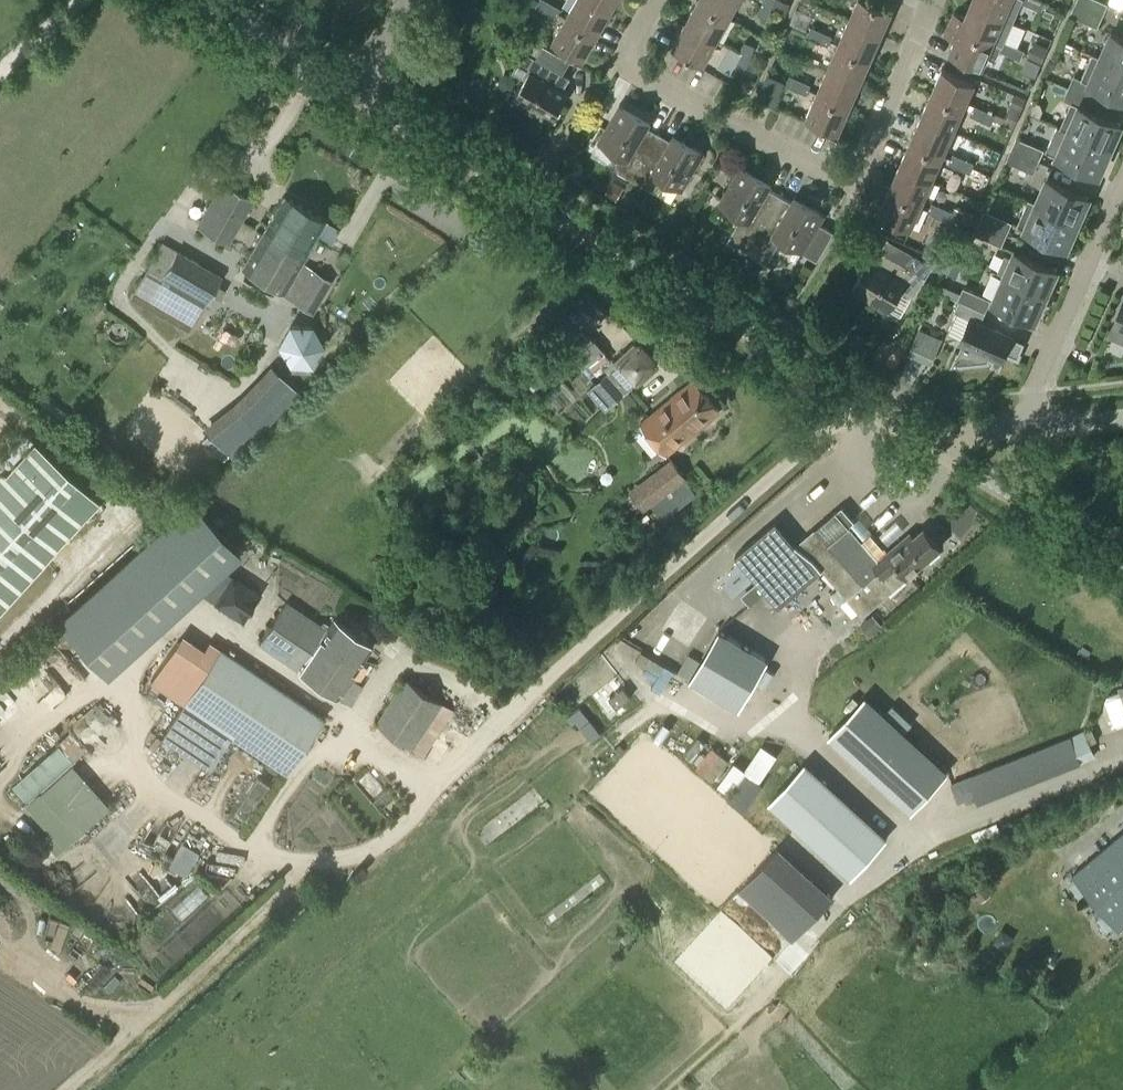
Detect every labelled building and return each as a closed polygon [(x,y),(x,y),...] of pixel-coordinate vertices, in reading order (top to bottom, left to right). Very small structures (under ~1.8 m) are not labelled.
[(535,5),(545,11),(551,2),(548,0),(539,0),(535,5)] [(608,12),(587,0),(574,0),(564,17),(595,35),(608,12)] [(615,0),(587,0),(608,12),(615,0)] [(729,17),(698,0),(685,23),(716,40),(729,17)] [(738,0),(698,0),(729,17),(738,0)] [(775,0),(763,0),(761,5),(771,10),(775,0)] [(790,3),(784,0),(777,0),(773,8),(785,14),(790,3)] [(891,11),(866,0),(857,0),(847,21),(880,36),(891,11)] [(970,2),(1013,22),(1022,1),(1042,10),(1047,1),(1045,0),(971,0),(970,2)] [(1106,2),(1101,0),(1078,0),(1076,3),(1101,14),(1106,2)] [(555,17),(561,7),(551,2),(545,11),(555,17)] [(1013,22),(970,2),(963,17),(954,12),(950,23),(1003,46),(1005,40),(1013,22)] [(1095,26),(1101,14),(1076,3),(1071,15),(1095,26)] [(767,19),(771,10),(761,5),(757,14),(767,19)] [(1044,13),(1053,17),(1055,11),(1047,8),(1044,13)] [(582,59),(595,35),(564,17),(551,41),(582,59)] [(870,60),(880,36),(847,21),(837,46),(870,60)] [(703,64),(716,40),(685,23),(672,47),(703,64)] [(1003,46),(950,23),(944,35),(954,40),(948,53),(981,68),(988,54),(996,57),(1000,50),(1011,55),(1015,45),(1005,40),(1003,46)] [(822,31),(812,26),(807,36),(818,41),(822,31)] [(822,31),(818,41),(829,45),(833,36),(822,31)] [(1112,33),(1101,56),(1093,53),(1093,54),(1122,67),(1122,37),(1112,33)] [(531,39),(523,52),(534,59),(543,45),(531,39)] [(1041,63),(1048,46),(1035,40),(1028,57),(1041,63)] [(740,52),(751,57),(755,48),(744,43),(740,52)] [(1021,59),(1025,49),(1015,45),(1011,55),(1021,59)] [(859,84),(870,60),(837,46),(827,70),(859,84)] [(550,124),(567,94),(562,91),(569,80),(534,59),(523,52),(511,72),(524,80),(511,102),(550,124)] [(765,63),(751,57),(740,52),(739,52),(734,63),(760,75),(765,63)] [(1093,54),(1082,79),(1122,97),(1122,67),(1093,54)] [(963,107),(974,82),(956,75),(941,68),(930,93),(963,107)] [(849,108),(859,84),(827,70),(816,94),(849,108)] [(958,70),(956,75),(974,82),(975,78),(958,70)] [(801,80),(790,75),(786,85),(797,89),(801,80)] [(801,80),(797,89),(807,94),(812,84),(801,80)] [(952,131),(963,107),(930,93),(920,117),(952,131)] [(838,133),(849,108),(816,94),(805,119),(838,133)] [(1024,100),(1012,94),(1003,114),(1016,120),(1024,100)] [(1111,148),(1112,145),(1112,144),(1121,123),(1072,101),(1061,126),(1111,148)] [(633,181),(659,135),(647,127),(650,123),(619,105),(596,143),(619,157),(612,168),(633,181)] [(986,109),(975,105),(971,114),(981,119),(986,109)] [(986,109),(981,119),(992,124),(996,114),(986,109)] [(909,141),(942,155),(948,141),(952,131),(920,117),(909,141)] [(1060,127),(1058,126),(1047,150),(1099,173),(1109,152),(1111,148),(1061,126),(1060,127)] [(670,141),(659,135),(633,181),(652,192),(659,179),(681,192),(704,154),(673,135),(670,141)] [(1037,160),(1042,148),(1018,137),(1013,149),(1037,160)] [(931,180),(942,155),(909,141),(899,165),(931,180)] [(1032,171),(1037,160),(1013,149),(1007,161),(1032,171)] [(949,163),(960,168),(964,158),(954,153),(949,163)] [(964,158),(960,168),(971,173),(975,163),(964,158)] [(920,204),(931,180),(899,165),(888,190),(920,204)] [(740,218),(727,240),(747,252),(761,227),(780,196),(768,189),(771,185),(740,167),(717,205),(740,218)] [(1080,217),(1089,196),(1048,178),(1037,202),(1029,199),(1079,221),(1080,217)] [(625,187),(613,180),(606,194),(617,200),(625,187)] [(227,244),(251,201),(222,184),(197,226),(227,244)] [(909,229),(920,204),(888,190),(877,214),(909,229)] [(303,257),(313,238),(324,220),(282,196),(261,233),(303,257)] [(761,227),(747,252),(766,263),(780,238),(817,260),(833,231),(820,223),(825,215),(795,197),(791,203),(780,196),(761,227)] [(1077,225),(1079,221),(1029,199),(1018,224),(1067,246),(1077,225)] [(927,212),(938,216),(942,206),(932,202),(927,212)] [(942,206),(938,216),(949,221),(951,217),(951,216),(953,211),(952,211),(942,206)] [(954,206),(952,211),(953,211),(951,216),(969,223),(973,214),(954,206)] [(1005,232),(1010,220),(986,210),(981,221),(1005,232)] [(1000,244),(1005,232),(981,221),(976,233),(1000,244)] [(284,290),(303,257),(261,233),(242,266),(284,290)] [(193,322),(220,277),(161,242),(134,287),(193,322)] [(927,277),(882,250),(875,262),(870,259),(852,289),(890,312),(904,290),(915,297),(927,277)] [(1047,294),(1048,290),(1057,269),(1016,250),(1005,275),(1047,294)] [(950,255),(944,269),(956,275),(962,261),(950,255)] [(313,313),(331,280),(312,269),(293,302),(313,313)] [(1045,298),(1047,294),(1005,275),(993,301),(1035,319),(1045,298)] [(983,310),(989,298),(965,287),(959,299),(983,310)] [(983,310),(959,299),(954,311),(971,319),(961,342),(963,343),(959,351),(957,350),(951,365),(988,360),(991,355),(1001,359),(1004,351),(1018,357),(1025,342),(978,321),(983,310)] [(1111,331),(1122,336),(1122,303),(1111,331)] [(311,364),(312,364),(323,345),(312,326),(290,326),(279,345),(290,364),(291,364),(311,364)] [(923,326),(912,352),(937,362),(947,336),(923,326)] [(894,368),(904,352),(882,339),(872,355),(894,368)] [(606,409),(659,361),(642,342),(588,389),(606,409)] [(240,456),(302,389),(272,361),(210,427),(240,456)] [(694,377),(640,422),(667,457),(722,412),(694,377)] [(298,425),(306,417),(298,408),(290,416),(298,425)] [(97,503),(31,443),(0,477),(0,610),(97,503)] [(643,506),(685,475),(673,458),(631,490),(643,506)] [(662,519),(697,493),(685,477),(650,503),(662,519)] [(220,567),(222,569),(238,554),(194,505),(61,623),(105,673),(216,574),(220,567)] [(878,559),(836,511),(815,529),(796,545),(776,521),(736,556),(780,606),(823,568),(863,614),(940,548),(923,528),(913,537),(910,532),(878,559)] [(231,574),(220,567),(216,574),(203,595),(214,601),(213,603),(242,622),(261,591),(232,573),(231,574)] [(325,629),(285,602),(257,643),(298,670),(297,670),(336,696),(371,645),(332,618),(325,629)] [(666,657),(675,645),(660,634),(666,625),(650,614),(635,635),(666,657)] [(862,624),(870,633),(877,627),(869,618),(862,624)] [(720,630),(691,679),(740,709),(770,659),(720,630)] [(208,642),(203,648),(182,634),(148,682),(183,705),(160,739),(209,771),(231,737),(284,773),(321,718),(208,642)] [(423,755),(453,710),(406,679),(376,723),(423,755)] [(1105,700),(1114,724),(1118,727),(1122,725),(1122,685),(1119,687),(1120,690),(1107,695),(1105,700)] [(616,708),(630,697),(622,686),(608,697),(616,708)] [(866,697),(829,736),(911,812),(948,772),(866,697)] [(893,704),(886,712),(906,730),(913,722),(893,704)] [(570,715),(566,718),(571,724),(575,720),(581,727),(590,719),(579,707),(570,715)] [(976,801),(1080,760),(1094,754),(1090,742),(1097,739),(1092,728),(1071,736),(967,777),(976,801)] [(58,744),(11,785),(26,803),(24,805),(47,831),(41,837),(56,854),(109,806),(71,762),(86,749),(70,732),(57,743),(58,744)] [(747,770),(765,781),(782,753),(764,742),(747,770)] [(620,745),(615,750),(619,755),(625,751),(620,745)] [(768,802),(849,877),(885,838),(804,763),(768,802)] [(744,812),(763,783),(747,772),(728,801),(744,812)] [(269,784),(258,777),(233,814),(244,821),(269,784)] [(1122,926),(1122,832),(1072,875),(1118,930),(1122,926)] [(792,940),(831,897),(777,847),(737,890),(792,940)] [(982,885),(974,891),(982,902),(990,895),(982,885)]
